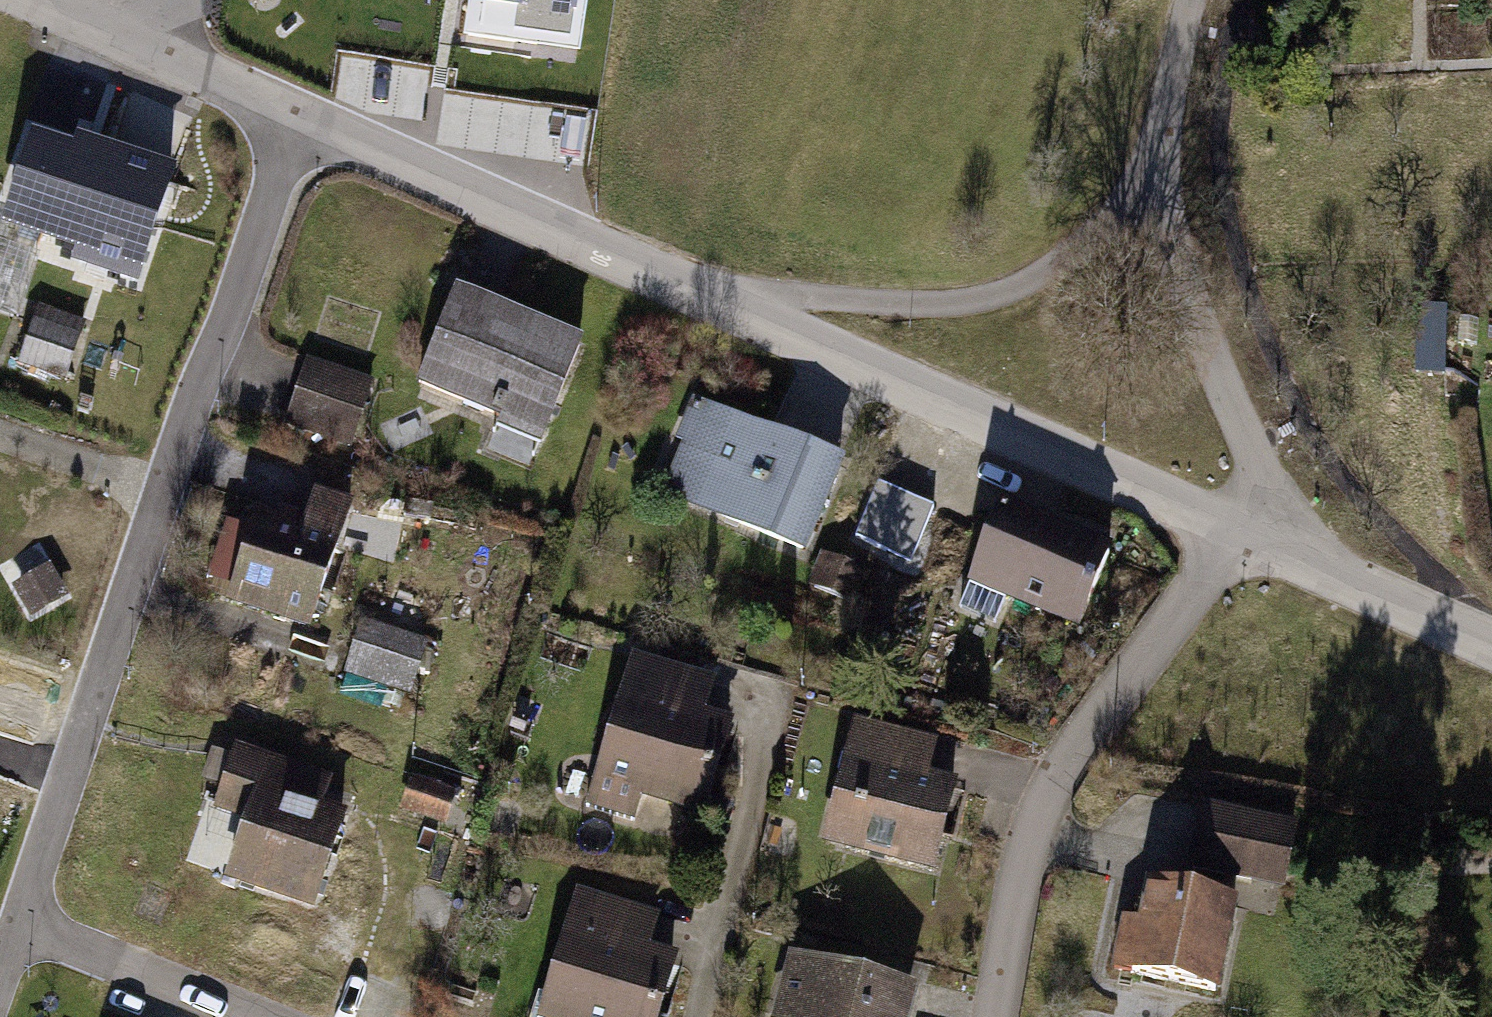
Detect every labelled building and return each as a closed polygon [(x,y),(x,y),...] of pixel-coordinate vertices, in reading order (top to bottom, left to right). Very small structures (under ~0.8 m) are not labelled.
[(296,14),(379,24),(371,84),(554,106),(568,0),(298,0),(296,14)] [(73,152),(32,139),(3,227),(77,251),(72,265),(137,286),(176,168),(78,136),(73,152)] [(23,263),(0,259),(0,313),(15,316),(23,263)] [(595,347),(470,297),(429,396),(554,446),(595,347)] [(96,325),(43,306),(23,365),(77,383),(96,325)] [(1449,318),(1422,319),(1424,374),(1451,373),(1449,318)] [(376,383),(308,363),(287,431),(356,451),(376,383)] [(854,467),(698,405),(659,502),(815,565),(854,467)] [(321,521),(260,508),(256,528),(231,523),(219,581),(250,587),(245,612),(344,632),(370,507),(326,498),(321,521)] [(1119,552),(1006,512),(977,593),(1090,633),(1119,552)] [(441,647),(362,626),(348,679),(427,700),(441,647)] [(729,679),(636,654),(592,813),(656,831),(662,812),(714,826),(743,724),(718,717),(729,679)] [(849,784),(832,849),(952,879),(975,790),(937,780),(946,744),(856,721),(840,782),(849,784)] [(348,786),(246,753),(226,814),(255,824),(234,888),(332,920),(367,816),(341,807),(348,786)] [(465,795),(413,780),(402,817),(453,832),(465,795)] [(1304,829),(1203,811),(1192,872),(1293,890),(1304,829)] [(1134,926),(1122,979),(1224,1001),(1244,907),(1160,890),(1151,930),(1134,926)] [(587,895),(551,1016),(676,1016),(691,964),(659,955),(670,919),(587,895)] [(795,961),(779,1016),(922,1016),(928,997),(795,961)]
